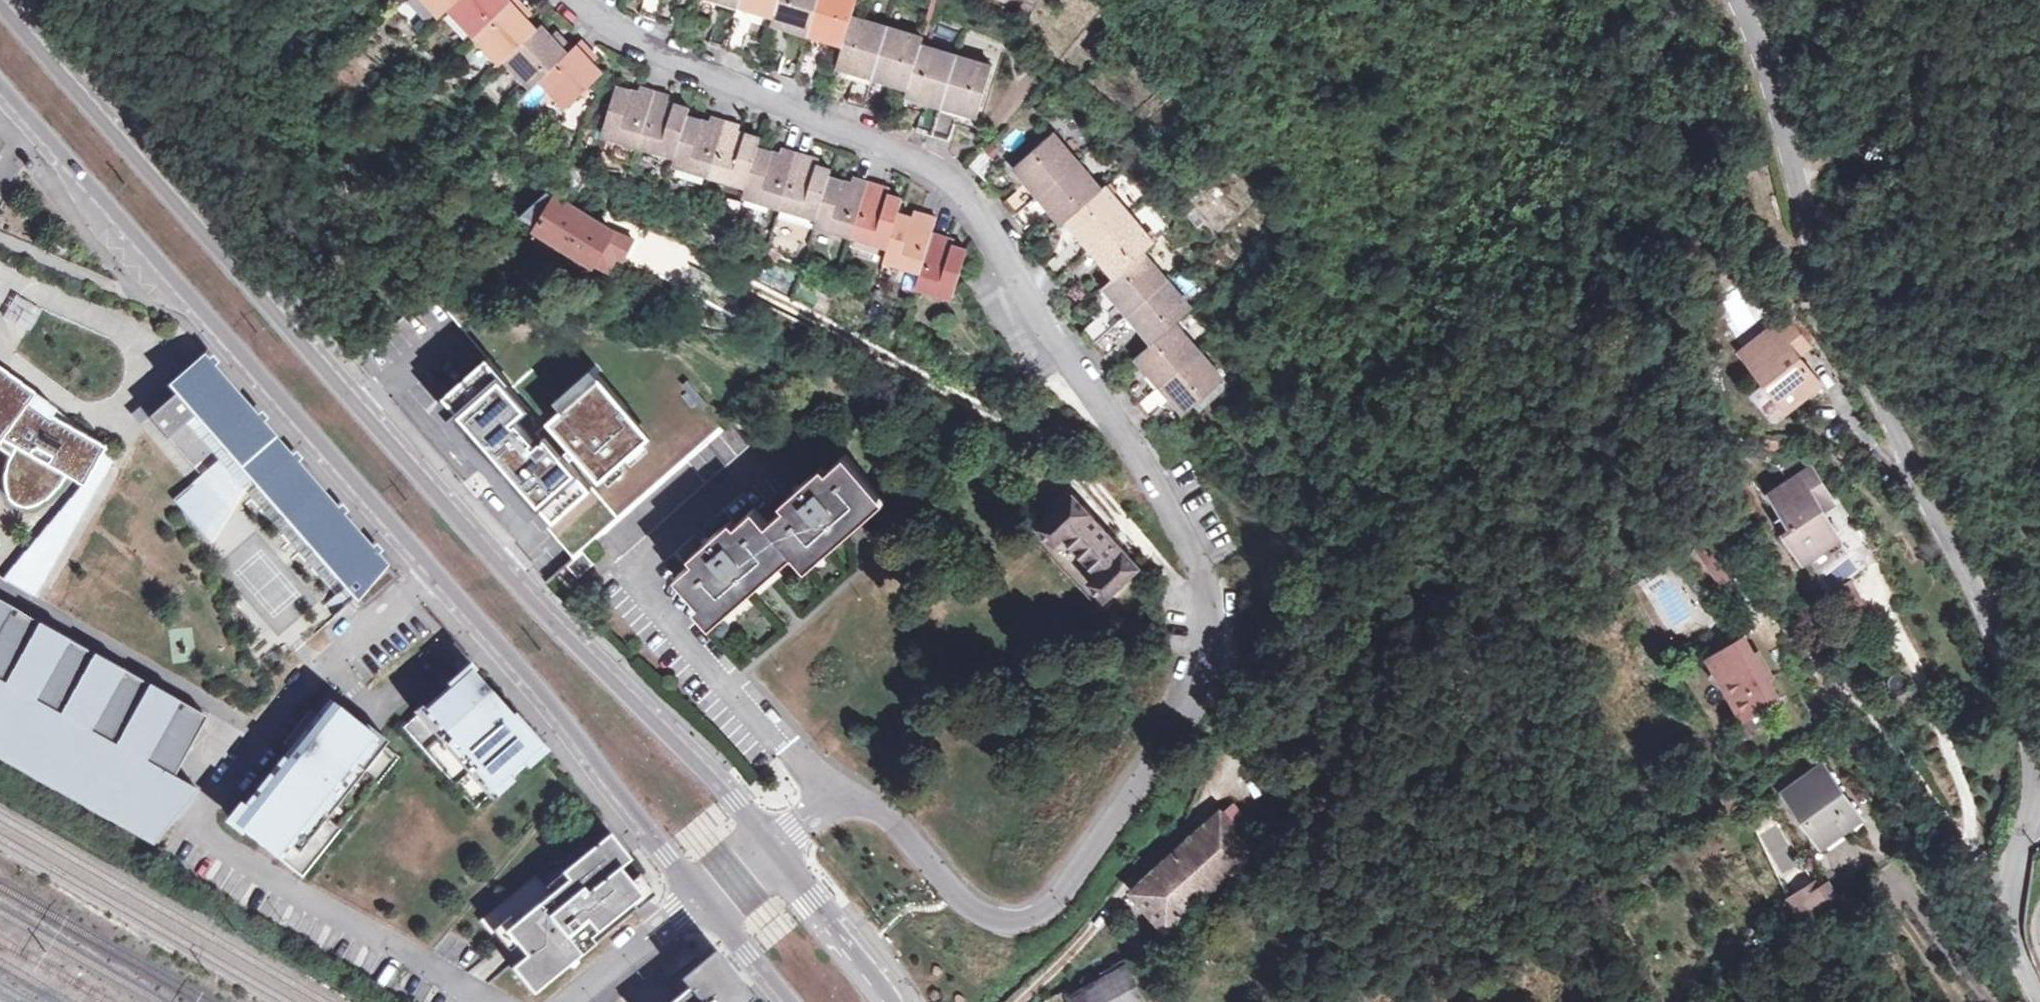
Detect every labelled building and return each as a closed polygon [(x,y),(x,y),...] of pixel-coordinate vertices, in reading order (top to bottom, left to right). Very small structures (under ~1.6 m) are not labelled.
[(446,13),(454,5),(459,0),(433,0),(446,13)] [(514,0),(459,0),(454,5),(480,32),(514,0)] [(542,28),(532,17),(527,11),(531,6),(525,0),(514,0),(480,32),(507,60),(511,56),(542,28)] [(667,0),(651,0),(646,16),(661,20),(667,0)] [(661,20),(677,25),(685,0),(667,0),(661,20)] [(780,13),(784,0),(744,0),(744,2),(780,13)] [(823,0),(784,0),(780,13),(778,20),(814,31),(823,0)] [(848,42),(857,15),(861,0),(823,0),(814,31),(848,42)] [(527,11),(532,17),(537,12),(531,6),(527,11)] [(715,45),(729,49),(739,16),(725,12),(715,45)] [(867,105),(892,26),(857,15),(848,42),(842,61),(863,68),(853,101),(867,105)] [(756,22),(739,16),(729,49),(746,55),(756,22)] [(546,77),(578,47),(568,36),(563,40),(558,35),(547,23),(542,28),(511,56),(538,84),(546,77)] [(895,78),(913,83),(925,44),(927,37),(892,26),(867,105),(884,111),(895,78)] [(563,40),(568,36),(562,31),(558,35),(563,40)] [(578,47),(546,77),(571,104),(607,70),(598,62),(592,55),(596,51),(585,40),(578,47)] [(936,134),(961,55),(925,44),(913,83),(911,90),(932,97),(921,130),(936,134)] [(808,47),(798,79),(813,83),(823,51),(808,47)] [(592,55),(598,62),(603,57),(596,51),(592,55)] [(994,66),(961,55),(936,134),(953,139),(964,106),(981,111),(994,66)] [(609,129),(645,140),(661,89),(644,84),(641,90),(624,84),(609,129)] [(645,140),(681,152),(694,113),(696,106),(673,99),(675,93),(661,89),(645,140)] [(715,170),(731,117),(717,113),(715,120),(694,113),(681,152),(679,158),(715,170)] [(715,170),(753,182),(764,144),(766,136),(744,129),(746,122),(731,117),(715,170)] [(1854,119),(1840,123),(1844,136),(1858,132),(1854,119)] [(1009,200),(1020,213),(1080,158),(1057,130),(1020,162),(1034,179),(1009,200)] [(764,144),(753,182),(750,190),(787,202),(803,149),(789,144),(787,152),(764,144)] [(787,202),(823,213),(836,173),(838,167),(824,162),(814,159),(816,153),(803,149),(787,202)] [(814,159),(824,162),(826,156),(816,153),(814,159)] [(1074,215),(1105,187),(1080,158),(1020,213),(1030,225),(1056,203),(1069,219),(1074,215)] [(857,231),(873,177),(859,173),(857,180),(836,173),(823,213),(821,220),(857,231)] [(857,231),(894,243),(905,208),(909,196),(894,191),(884,188),(887,181),(873,177),(857,231)] [(884,188),(894,191),(896,184),(887,181),(884,188)] [(1098,243),(1135,211),(1110,182),(1105,187),(1074,215),(1098,243)] [(592,266),(596,260),(615,227),(564,197),(552,188),(536,202),(553,213),(545,225),(538,235),(592,266)] [(525,212),(545,225),(553,213),(536,202),(525,212)] [(905,208),(894,243),(890,257),(925,268),(937,227),(941,213),(928,209),(926,215),(920,214),(905,208)] [(1159,238),(1135,211),(1098,243),(1122,270),(1148,248),(1159,238)] [(615,227),(596,260),(607,266),(616,251),(619,253),(629,234),(615,227)] [(937,227),(925,268),(921,282),(957,293),(972,245),(948,238),(950,231),(937,227)] [(1051,264),(1061,275),(1087,253),(1077,241),(1051,264)] [(1136,310),(1173,278),(1148,248),(1122,270),(1110,280),(1136,310)] [(1097,265),(1087,253),(1061,275),(1071,287),(1097,265)] [(1197,306),(1173,278),(1136,310),(1160,338),(1182,319),(1197,306)] [(41,311),(17,297),(5,318),(29,332),(41,311)] [(1099,341),(1125,320),(1115,307),(1088,329),(1099,341)] [(1143,402),(1207,348),(1182,319),(1160,338),(1144,351),(1158,367),(1132,389),(1143,402)] [(1136,332),(1125,320),(1099,341),(1110,354),(1136,332)] [(1784,354),(1788,351),(1784,344),(1780,346),(1784,354)] [(1748,364),(1752,372),(1784,354),(1780,346),(1748,364)] [(1784,354),(1800,382),(1813,374),(1798,346),(1788,351),(1784,354)] [(1230,375),(1207,348),(1143,402),(1154,415),(1180,393),(1192,407),(1230,375)] [(1784,354),(1752,372),(1783,430),(1816,412),(1800,382),(1784,354)] [(361,604),(399,572),(243,396),(219,369),(207,355),(203,359),(169,388),(177,396),(151,420),(168,440),(187,423),(222,462),(190,488),(175,502),(212,542),(251,481),(361,604)] [(515,382),(494,359),(442,403),(478,445),(483,440),(511,472),(505,477),(551,528),(597,489),(573,462),(582,455),(605,482),(611,477),(617,484),(621,480),(623,482),(627,479),(625,477),(630,473),(624,466),(651,442),(629,415),(634,411),(598,370),(561,401),(568,410),(543,433),(549,440),(541,446),(538,443),(541,440),(524,422),(521,424),(519,421),(534,408),(512,384),(515,382)] [(0,369),(0,447),(13,453),(4,479),(6,496),(12,504),(18,508),(28,510),(36,510),(47,502),(54,494),(60,485),(64,477),(84,488),(93,471),(105,450),(30,405),(36,395),(0,369)] [(768,519),(790,543),(803,558),(879,490),(845,452),(815,478),(811,475),(795,489),(798,493),(768,519)] [(1801,468),(1810,482),(1829,470),(1821,456),(1801,468)] [(1777,525),(1767,532),(1800,577),(1807,589),(1843,567),(1829,545),(1814,522),(1809,513),(1820,505),(1803,480),(1764,504),(1777,525)] [(1076,494),(1044,523),(1039,519),(1030,527),(1106,610),(1114,603),(1109,597),(1143,565),(1076,494)] [(790,543),(768,519),(755,505),(726,531),(722,527),(705,542),(708,547),(678,573),(713,611),(790,543)] [(1826,515),(1820,505),(1809,513),(1814,522),(1826,515)] [(1718,537),(1690,553),(1710,589),(1738,573),(1718,537)] [(597,562),(586,550),(569,565),(579,577),(597,562)] [(1853,580),(1834,585),(1841,608),(1859,603),(1853,580)] [(0,601),(0,758),(155,845),(199,790),(176,776),(208,716),(0,601)] [(467,672),(438,638),(422,652),(450,685),(407,725),(480,804),(545,744),(472,665),(467,672)] [(1698,665),(1704,675),(1717,701),(1731,726),(1765,707),(1754,686),(1759,684),(1746,661),(1742,664),(1732,646),(1698,665)] [(1696,684),(1717,701),(1704,675),(1696,684)] [(304,874),(400,755),(330,700),(318,715),(311,710),(286,742),(292,748),(234,821),(304,874)] [(1775,785),(1782,795),(1776,799),(1812,849),(1848,824),(1811,774),(1796,784),(1789,775),(1775,785)] [(1168,929),(1256,851),(1224,813),(1138,893),(1168,929)] [(622,868),(634,859),(603,820),(481,918),(538,989),(597,942),(592,937),(643,895),(622,868)] [(1806,887),(1786,899),(1784,900),(1796,922),(1827,904),(1818,889),(1809,894),(1806,887)] [(1093,979),(1158,946),(1151,931),(1087,966),(1093,979)] [(714,957),(684,981),(689,988),(672,1001),(737,1001),(732,997),(741,990),(714,957)] [(1130,967),(1077,996),(1080,1001),(1095,1001),(1126,987),(1137,1001),(1150,1001),(1131,967),(1130,967)] [(675,986),(664,969),(623,995),(627,1001),(649,1001),(675,986)] [(1095,1001),(1137,1001),(1126,987),(1095,1001)]
